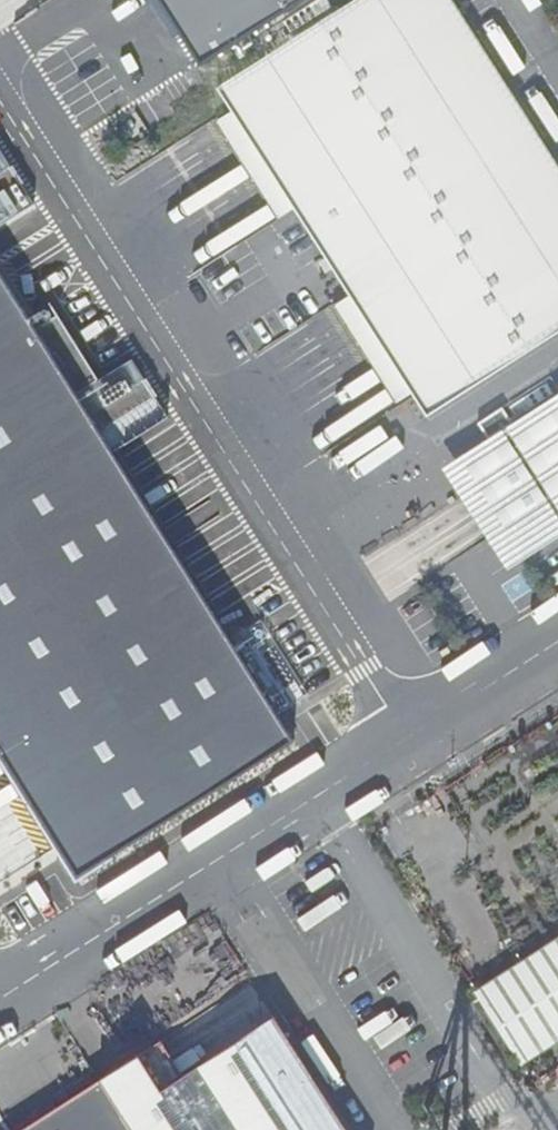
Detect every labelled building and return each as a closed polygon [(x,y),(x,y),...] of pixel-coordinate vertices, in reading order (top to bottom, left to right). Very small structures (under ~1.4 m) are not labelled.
[(203,64),(250,34),(303,0),(162,0),(203,64)] [(452,0),(355,0),(344,7),(283,46),(264,57),(218,87),(426,415),(557,331),(557,167),(452,0)] [(250,34),(264,57),(283,46),(344,7),(340,0),(303,0),(250,34)] [(76,880),(293,736),(0,272),(0,758),(76,880)] [(504,431),(506,434),(501,437),(499,434),(458,462),(501,528),(494,532),(493,534),(492,535),(492,536),(490,539),(491,543),(493,548),(498,555),(500,557),(502,557),(503,557),(505,557),(507,557),(508,557),(516,552),(520,557),(557,533),(557,396),(504,431)] [(511,424),(501,408),(478,423),(488,439),(511,424)] [(557,1031),(557,946),(480,996),(480,997),(472,1003),(509,1062),(557,1031)] [(273,1016),(161,1090),(139,1055),(99,1080),(131,1129),(347,1129),(273,1016)] [(61,1105),(78,1129),(131,1129),(99,1080),(61,1105)] [(61,1105),(24,1129),(78,1129),(61,1105)]
